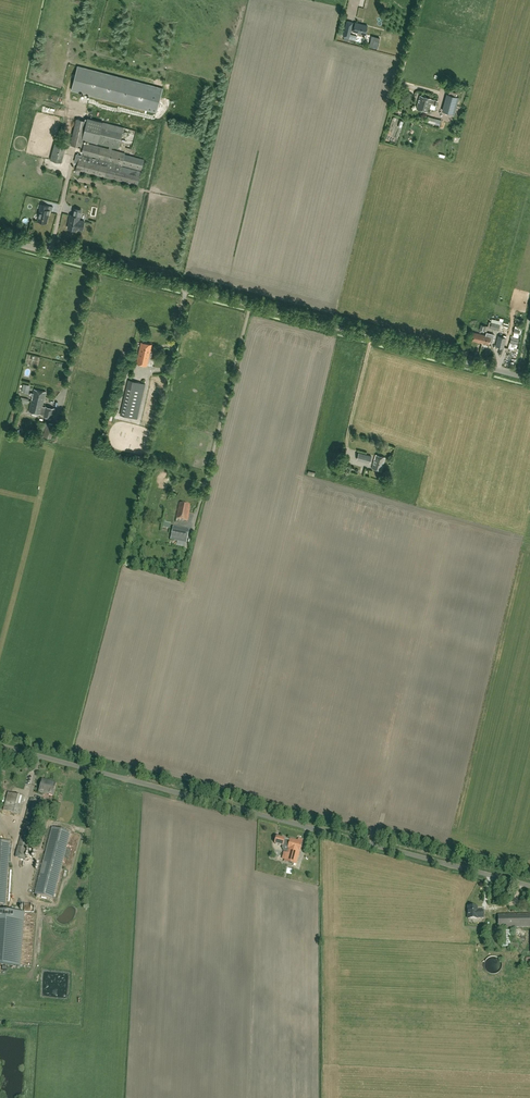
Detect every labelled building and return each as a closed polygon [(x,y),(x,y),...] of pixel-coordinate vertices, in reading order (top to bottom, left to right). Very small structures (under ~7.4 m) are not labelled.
[(367,26),(355,23),(353,31),(365,34),(367,26)] [(345,26),(343,37),(349,38),(350,34),(352,27),(345,26)] [(377,49),(380,38),(374,36),(372,47),(377,49)] [(72,90),(156,112),(162,88),(78,66),(72,90)] [(454,114),(459,97),(448,94),(443,111),(454,114)] [(438,100),(420,95),(416,108),(428,112),(430,103),(437,105),(438,100)] [(441,120),(425,116),(424,121),(439,125),(441,120)] [(87,118),(87,121),(77,119),(71,145),(81,147),(83,139),(118,148),(124,127),(87,118)] [(137,185),(141,170),(144,160),(125,154),(125,153),(84,142),(81,155),(77,153),(75,161),(77,162),(75,173),(79,174),(80,170),(137,185)] [(61,162),(66,146),(55,143),(51,159),(61,162)] [(53,207),(41,204),(37,221),(46,223),(48,215),(49,210),(52,211),(53,207)] [(79,220),(80,213),(73,212),(73,215),(70,215),(69,220),(70,220),(68,228),(76,230),(77,229),(82,230),(84,222),(79,220)] [(482,343),(484,335),(474,332),(472,340),(482,343)] [(484,335),(482,343),(489,345),(490,342),(492,342),(494,335),(486,332),(486,335),(484,335)] [(506,337),(498,335),(496,345),(504,347),(506,337)] [(147,365),(152,344),(141,342),(136,363),(147,365)] [(137,419),(145,384),(128,380),(120,415),(137,419)] [(31,401),(43,404),(46,392),(34,389),(31,401)] [(43,404),(31,401),(29,411),(34,412),(44,414),(43,416),(52,418),(54,409),(43,406),(43,404)] [(38,421),(36,429),(45,430),(47,423),(38,421)] [(45,430),(44,435),(53,438),(56,424),(47,422),(47,423),(45,430)] [(369,463),(371,456),(359,452),(357,459),(369,463)] [(372,468),(381,471),(385,457),(376,454),(372,468)] [(190,506),(180,503),(176,519),(187,521),(190,510),(189,509),(190,506)] [(189,530),(173,527),(170,540),(186,543),(189,530)] [(42,779),(39,791),(53,795),(55,790),(54,789),(56,783),(42,779)] [(3,811),(20,815),(25,797),(8,792),(3,811)] [(18,846),(15,857),(24,859),(27,849),(39,801),(30,798),(18,846)] [(52,827),(34,894),(53,899),(71,832),(52,827)] [(283,851),(286,852),(284,861),(296,864),(302,842),(290,839),(289,840),(284,839),(276,837),(275,844),(282,846),(282,848),(283,851)] [(6,906),(9,847),(10,841),(0,840),(0,905),(6,906)] [(477,906),(470,906),(468,907),(468,919),(477,919),(477,918),(484,918),(483,911),(479,911),(477,911),(477,906)] [(20,965),(25,913),(0,911),(0,963),(20,965)] [(498,915),(498,928),(529,927),(529,914),(498,915)] [(510,930),(501,930),(501,947),(510,947),(510,930)] [(495,957),(491,957),(488,958),(486,959),(485,961),(484,963),(484,964),(484,967),(484,969),(486,971),(488,973),(490,974),(491,974),(493,974),(495,974),(497,973),(499,972),(500,970),(502,968),(502,965),(502,963),(501,961),(499,958),(497,957),(495,957)]
